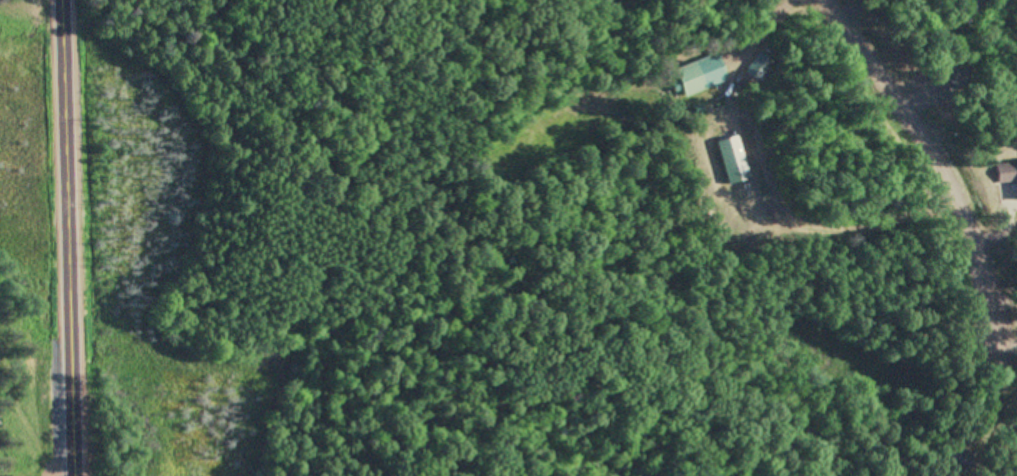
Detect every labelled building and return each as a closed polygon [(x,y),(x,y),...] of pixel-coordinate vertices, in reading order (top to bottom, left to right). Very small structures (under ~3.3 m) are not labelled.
[(674,69),(684,97),(730,81),(720,53),(674,69)] [(972,81),(961,59),(943,69),(954,90),(972,81)] [(749,178),(739,134),(713,140),(723,184),(749,178)] [(997,166),(999,185),(1016,183),(1016,164),(997,166)]
